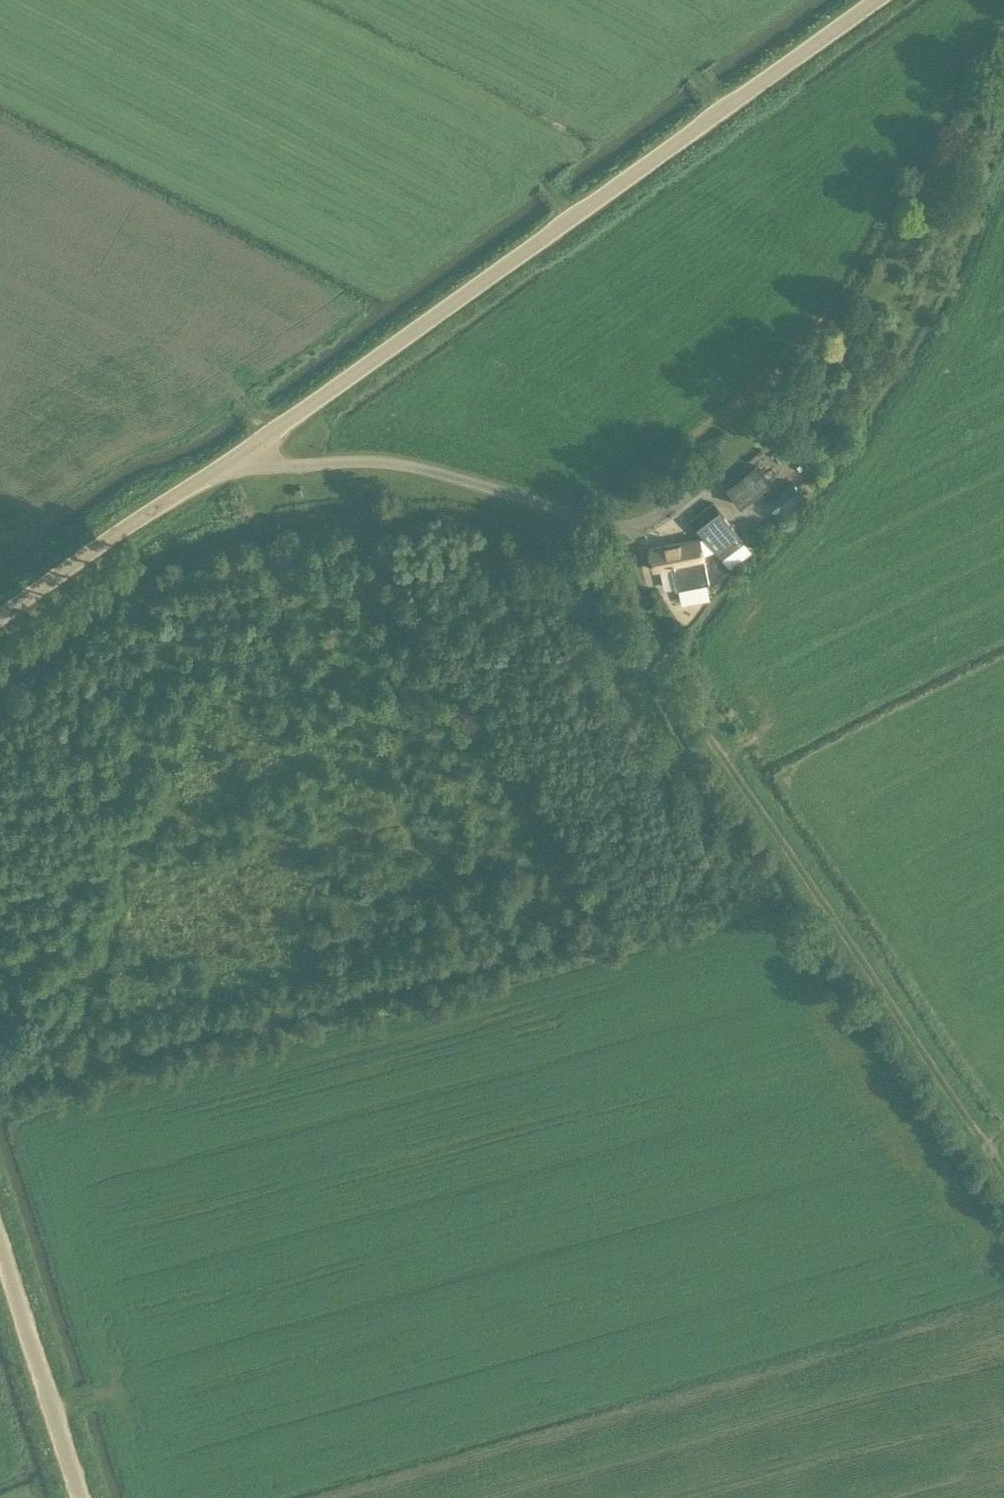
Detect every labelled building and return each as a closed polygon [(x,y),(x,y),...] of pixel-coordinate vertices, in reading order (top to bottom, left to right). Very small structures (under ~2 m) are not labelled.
[(757,466),(727,489),(740,506),(770,482),(757,466)] [(793,481),(771,497),(781,512),(804,496),(793,481)] [(744,541),(714,501),(691,518),(721,558),(744,541)] [(651,548),(656,570),(704,560),(700,538),(651,548)]
